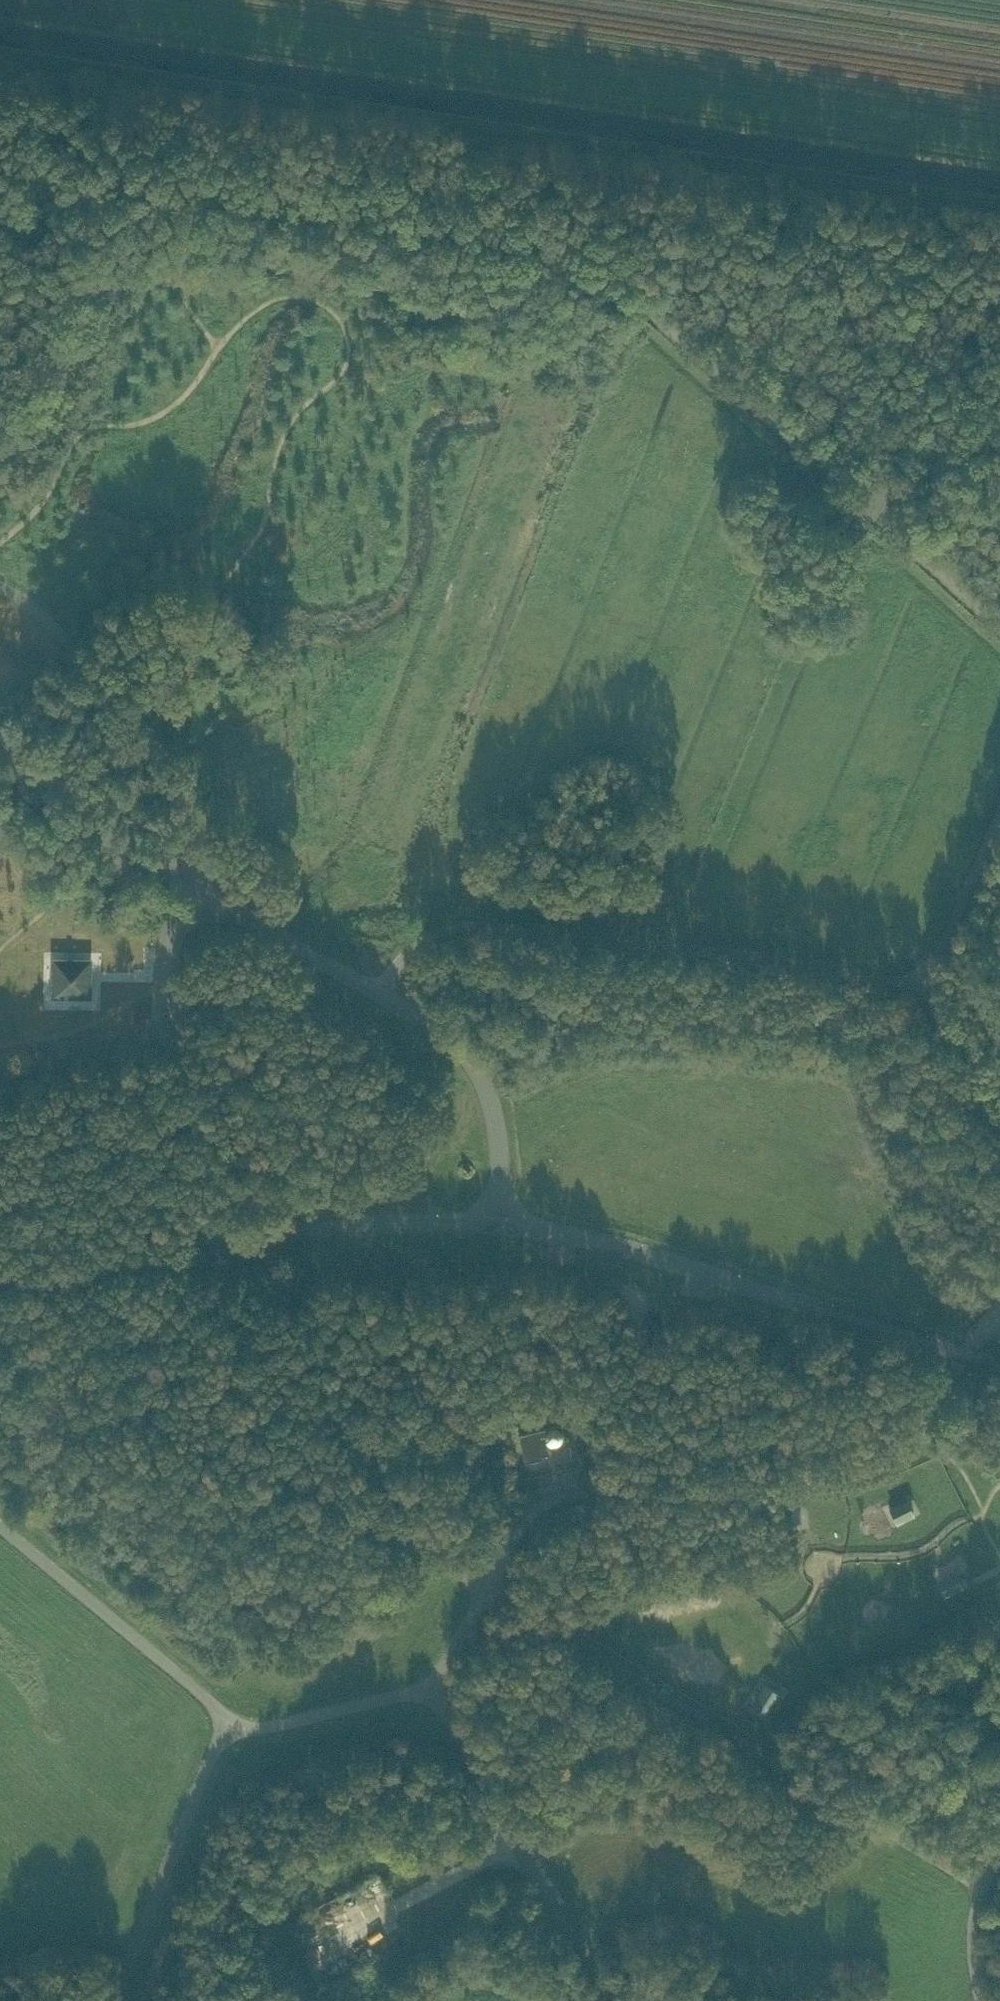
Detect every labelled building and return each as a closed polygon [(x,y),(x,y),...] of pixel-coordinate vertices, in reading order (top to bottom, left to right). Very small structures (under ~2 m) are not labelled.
[(89,993),(89,961),(57,961),(57,993),(89,993)] [(550,1444),(567,1440),(562,1422),(519,1433),(526,1461),(544,1456),(543,1451),(550,1449),(551,1452),(552,1452),(550,1444)] [(908,1499),(890,1507),(897,1522),(915,1514),(908,1499)] [(956,1572),(939,1580),(945,1595),(963,1587),(956,1572)] [(766,1686),(753,1707),(767,1715),(780,1695),(766,1686)]
